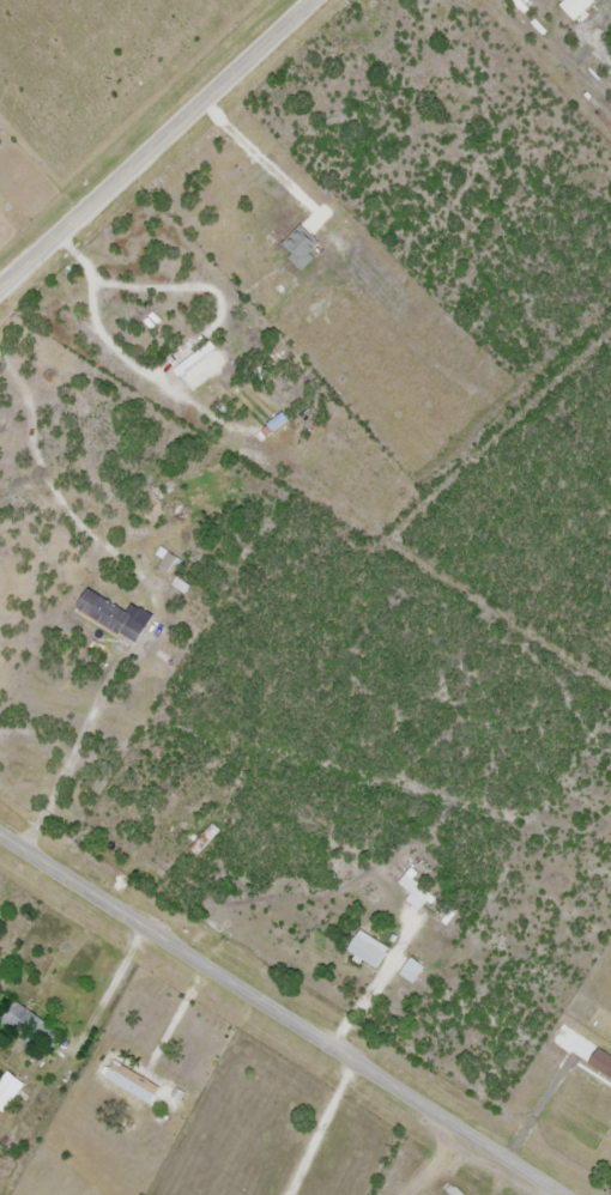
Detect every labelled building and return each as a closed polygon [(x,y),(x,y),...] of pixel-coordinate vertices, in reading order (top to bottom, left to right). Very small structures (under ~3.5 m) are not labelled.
[(178,370),(193,392),(232,364),(217,343),(178,370)] [(129,637),(140,621),(107,600),(103,606),(99,603),(92,613),(129,637)] [(352,952),(382,971),(395,950),(365,931),(352,952)]
